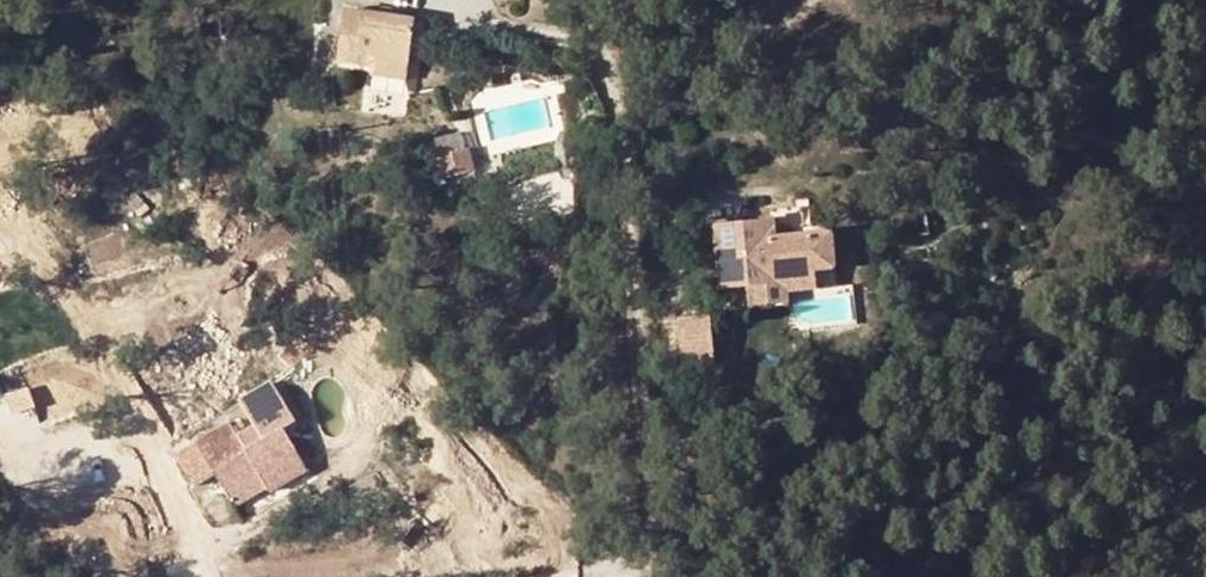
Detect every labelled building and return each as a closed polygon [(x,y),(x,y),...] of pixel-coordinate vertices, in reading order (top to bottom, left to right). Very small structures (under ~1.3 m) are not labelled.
[(407,64),(413,19),(343,10),(336,62),(373,65),(374,61),(407,64)] [(407,64),(374,61),(373,65),(372,77),(405,81),(407,64)] [(810,65),(808,74),(820,77),(822,68),(810,65)] [(435,176),(473,173),(470,148),(432,151),(435,176)] [(769,221),(716,228),(721,289),(748,287),(777,283),(776,273),(813,269),(810,235),(771,239),(769,221)] [(830,233),(810,235),(813,269),(835,267),(830,233)] [(776,273),(777,283),(748,287),(749,308),(787,304),(785,290),(815,288),(813,269),(776,273)] [(683,367),(715,363),(710,318),(678,323),(683,367)] [(299,361),(310,349),(302,341),(291,353),(299,361)] [(197,444),(225,494),(260,474),(267,485),(270,492),(306,470),(284,430),(296,423),(274,386),(225,414),(230,422),(232,425),(197,444)] [(267,485),(260,474),(225,494),(231,505),(267,485)]
